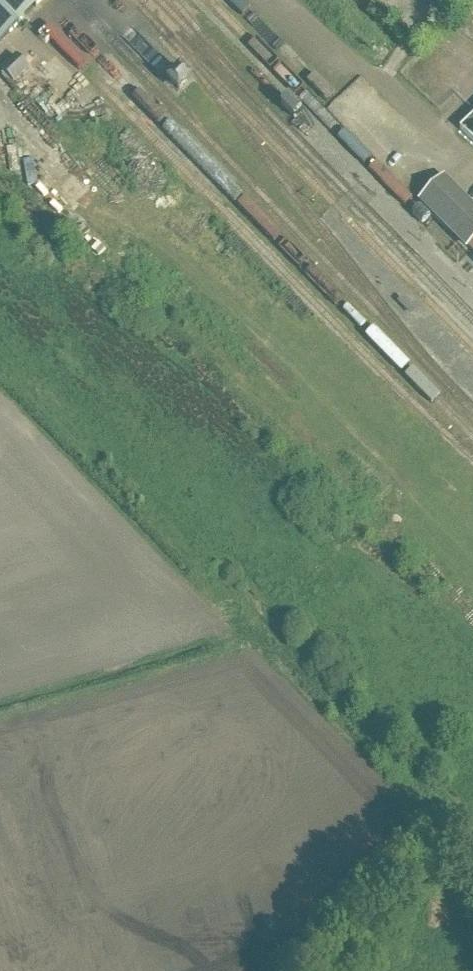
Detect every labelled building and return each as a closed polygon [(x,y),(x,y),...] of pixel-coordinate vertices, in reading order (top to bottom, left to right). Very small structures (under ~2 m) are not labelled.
[(4,41),(18,27),(46,0),(0,0),(0,45),(4,41)] [(465,132),(472,140),(472,124),(465,132)] [(443,183),(442,181),(420,202),(468,251),(469,250),(472,254),(472,212),(443,183)]
